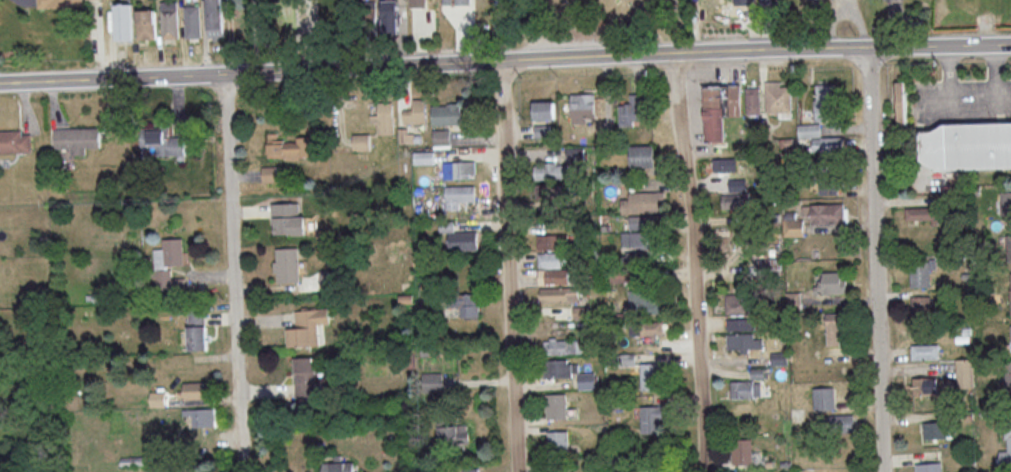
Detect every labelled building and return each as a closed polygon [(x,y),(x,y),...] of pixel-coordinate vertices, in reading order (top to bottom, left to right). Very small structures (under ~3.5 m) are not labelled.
[(177,0),(160,1),(161,38),(178,38),(177,0)] [(208,38),(223,37),(222,0),(207,0),(208,38)] [(369,18),(378,17),(376,0),(371,0),(367,0),(369,18)] [(399,34),(400,0),(384,0),(383,33),(399,34)] [(133,39),(132,3),(115,3),(116,39),(133,39)] [(201,37),(200,5),(184,5),(185,37),(201,37)] [(155,9),(137,9),(137,39),(156,38),(155,9)] [(905,80),(896,80),(898,123),(907,123),(905,80)] [(766,111),(792,111),(792,81),(766,81),(766,111)] [(814,83),(815,120),(834,120),(833,83),(814,83)] [(703,86),(741,85),(740,117),(725,116),(724,142),(705,142),(703,86)] [(761,113),(760,86),(746,86),(747,113),(761,113)] [(595,116),(594,93),(571,93),(572,123),(587,122),(587,116),(595,116)] [(620,125),(633,125),(633,120),(645,119),(645,93),(629,93),(629,103),(619,103),(620,125)] [(426,98),(413,98),(413,108),(404,109),(404,123),(426,123),(426,98)] [(378,134),(394,133),(392,100),(378,100),(378,114),(370,114),(370,122),(378,122),(378,134)] [(534,119),(555,118),(554,100),(533,102),(534,119)] [(433,124),(461,123),(461,103),(432,104),(433,124)] [(919,127),(1010,122),(1010,169),(921,173),(919,127)] [(820,123),(798,124),(798,137),(821,136),(820,123)] [(86,154),(86,147),(100,147),(100,126),(54,127),(55,148),(71,147),(71,154),(86,154)] [(157,155),(185,154),(184,136),(169,136),(169,128),(140,129),(140,146),(157,146),(157,155)] [(434,145),(451,145),(451,128),(433,129),(434,145)] [(31,134),(22,134),(22,129),(0,130),(0,152),(31,151),(31,134)] [(398,142),(413,142),(413,129),(398,129),(398,142)] [(310,135),(295,136),(296,140),(277,140),(277,132),(267,132),(267,157),(310,156),(310,135)] [(369,133),(352,133),(353,150),(370,150),(369,133)] [(812,137),(813,151),(842,150),(841,136),(812,137)] [(653,166),(653,145),(629,145),(630,167),(653,166)] [(534,179),(569,178),(569,163),(584,163),(583,147),(566,147),(566,162),(533,163),(534,179)] [(434,151),(414,151),(414,164),(434,163),(434,151)] [(714,158),(714,171),(736,170),(736,157),(714,158)] [(443,161),(443,178),(475,178),(475,160),(443,161)] [(276,165),(261,165),(261,182),(276,182),(276,165)] [(820,194),(837,193),(836,168),(819,168),(820,194)] [(729,190),(746,189),(745,178),(729,178),(729,190)] [(552,198),(552,184),(536,183),(535,198),(552,198)] [(445,209),(459,209),(459,200),(475,201),(475,185),(446,185),(445,209)] [(621,213),(665,212),(665,191),(629,192),(629,199),(621,199),(621,213)] [(1000,191),(1001,215),(1010,214),(1010,191),(1000,191)] [(722,208),(747,209),(747,193),(722,192),(722,208)] [(299,202),(273,203),(274,234),(306,233),(305,215),(299,215),(299,202)] [(803,215),(811,215),(811,223),(844,222),(844,203),(802,204),(803,215)] [(449,250),(477,249),(477,230),(453,231),(453,219),(439,220),(439,232),(448,231),(449,250)] [(804,235),(804,219),(783,219),(783,235),(804,235)] [(654,232),(621,231),(621,246),(654,247),(654,232)] [(537,248),(564,248),(564,234),(537,234),(537,248)] [(154,248),(156,292),(184,291),(184,277),(171,277),(171,265),(185,265),(184,237),(163,238),(163,248),(154,248)] [(298,246),(275,247),(276,282),(299,281),(298,246)] [(538,268),(563,267),(563,252),(538,252),(538,268)] [(911,286),(930,286),(929,268),(936,268),(936,258),(910,259),(911,286)] [(540,269),(540,283),(568,283),(568,268),(540,269)] [(823,271),(823,282),(814,282),(814,293),(847,292),(846,271),(823,271)] [(540,287),(541,301),(578,301),(578,286),(540,287)] [(629,289),(629,313),(659,312),(658,288),(629,289)] [(727,314),(750,312),(749,288),(725,289),(727,314)] [(479,316),(478,293),(447,294),(448,306),(460,306),(460,317),(479,316)] [(930,295),(911,296),(911,315),(931,315),(930,295)] [(318,344),(317,323),(329,323),(328,308),(294,309),(295,327),(288,328),(289,346),(318,344)] [(206,349),(205,309),(188,310),(188,350),(206,349)] [(827,345),(844,345),(843,312),(826,313),(827,345)] [(727,318),(727,331),(753,330),(753,317),(727,318)] [(664,334),(663,320),(629,322),(630,335),(664,334)] [(727,349),(740,348),(740,353),(749,352),(749,348),(763,347),(762,338),(753,338),(753,332),(727,333),(727,349)] [(543,339),(544,353),(581,353),(580,338),(543,339)] [(912,359),(939,358),(939,343),(911,344),(912,359)] [(787,364),(787,352),(771,352),(771,364),(787,364)] [(315,356),(294,357),(295,396),(316,396),(315,356)] [(956,358),(956,387),(974,387),(974,358),(956,358)] [(544,377),(571,376),(571,359),(544,360),(544,377)] [(640,388),(658,389),(659,363),(641,362),(640,388)] [(769,377),(769,367),(750,368),(750,378),(769,377)] [(423,391),(442,390),(442,372),(423,372),(423,391)] [(594,372),(577,373),(578,388),(595,388),(594,372)] [(912,378),(913,396),(939,395),(938,376),(912,378)] [(730,397),(761,397),(760,380),(730,381),(730,397)] [(184,382),(184,400),(207,399),(207,381),(184,382)] [(814,410),(835,409),(834,386),(813,387),(814,410)] [(150,406),(165,406),(164,391),(150,391),(150,406)] [(566,419),(566,393),(546,394),(546,419),(566,419)] [(662,432),(661,406),(640,406),(640,433),(662,432)] [(182,408),(182,415),(191,415),(192,426),(217,425),(217,407),(182,408)] [(854,431),(854,414),(830,414),(831,431),(854,431)] [(447,419),(437,420),(438,441),(468,440),(467,424),(447,425),(447,419)] [(924,438),(947,437),(947,420),(923,421),(924,438)] [(1005,425),(1006,450),(999,450),(999,468),(1010,468),(1010,425),(1005,425)] [(548,450),(568,450),(567,430),(547,431),(548,450)] [(751,438),(732,438),(733,464),(752,463),(751,438)] [(323,462),(323,471),(354,471),(354,461),(323,462)] [(940,461),(914,464),(915,471),(941,471),(940,461)]
